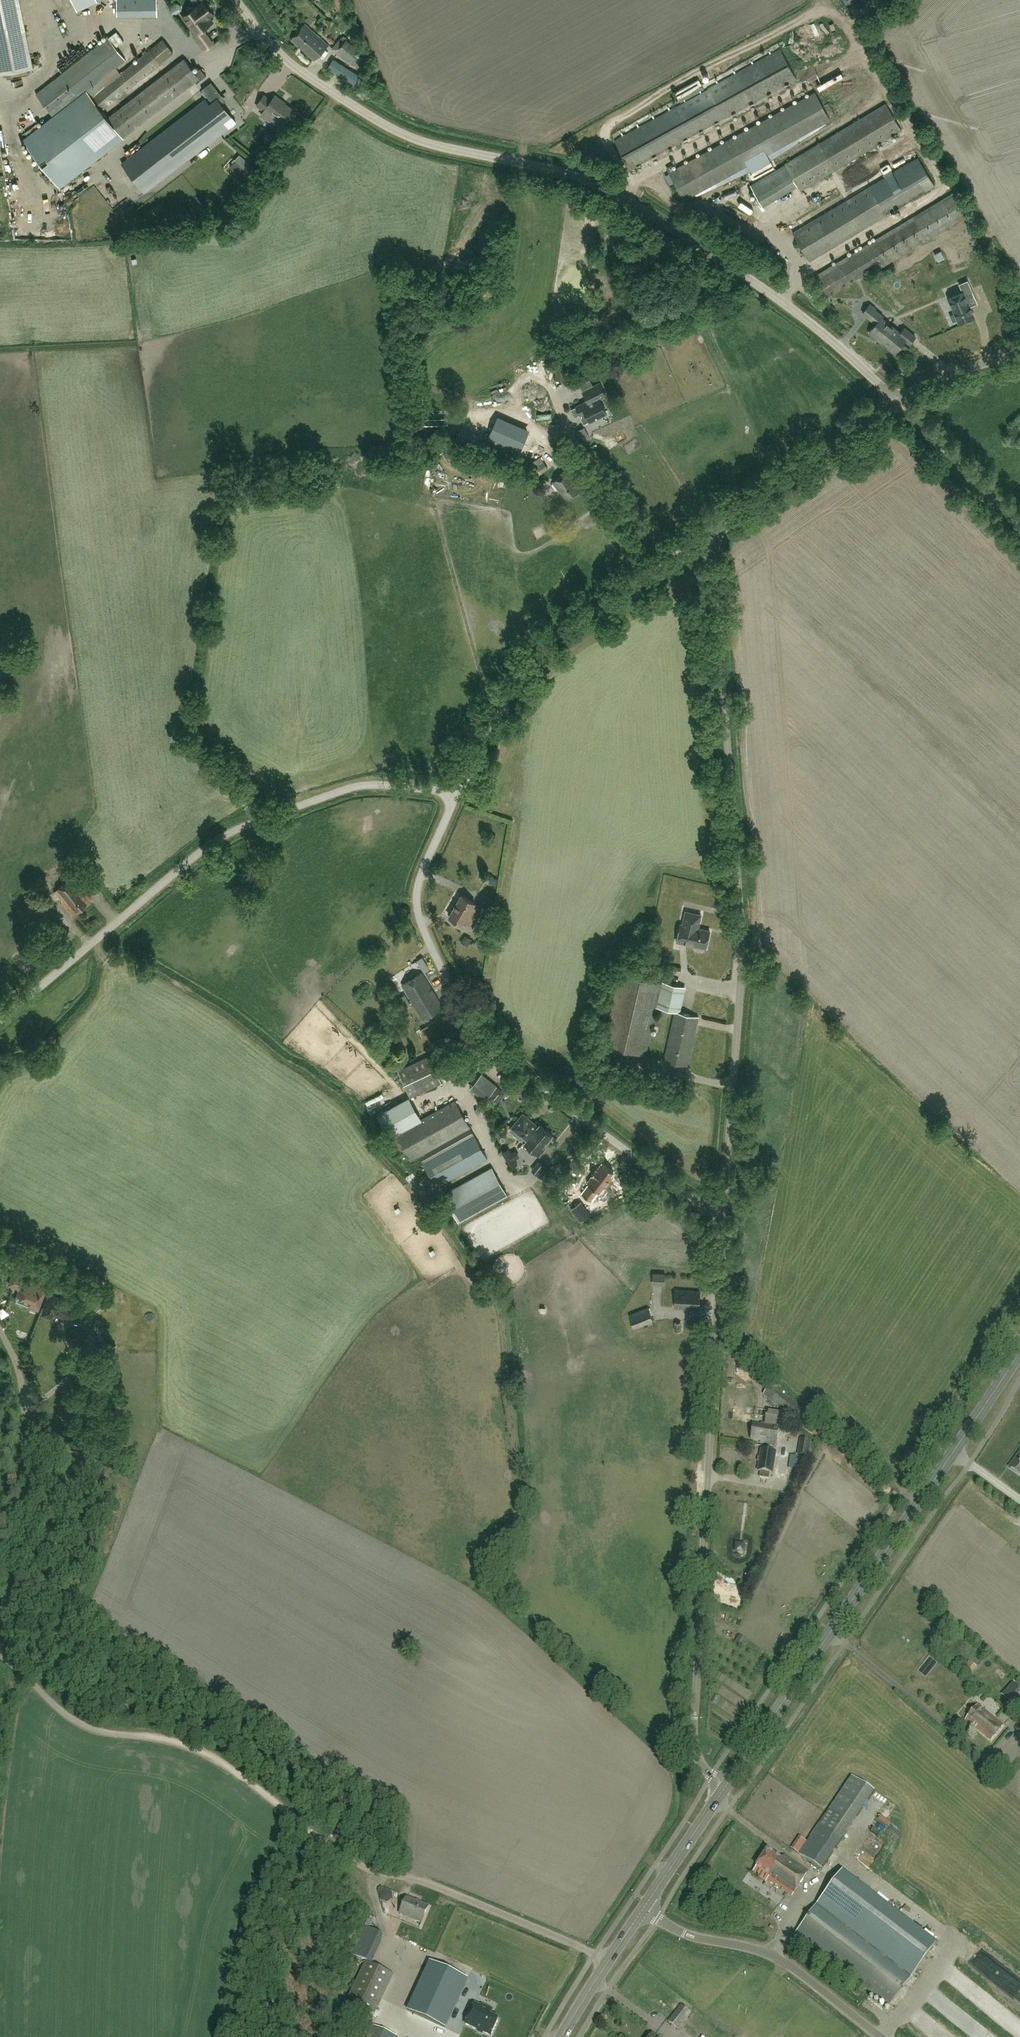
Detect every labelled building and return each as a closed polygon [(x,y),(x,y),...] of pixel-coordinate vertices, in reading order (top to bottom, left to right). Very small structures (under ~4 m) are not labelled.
[(98,0),(73,0),(80,15),(100,5),(98,0)] [(158,39),(158,0),(117,0),(118,47),(137,47),(137,39),(158,39)] [(194,36),(205,50),(214,44),(203,30),(214,22),(210,17),(215,14),(211,9),(212,7),(212,5),(210,3),(208,2),(206,3),(204,1),(183,16),(196,34),(194,36)] [(171,9),(177,15),(184,8),(178,2),(171,9)] [(315,60),(329,44),(305,23),(292,39),(315,60)] [(53,116),(78,96),(87,90),(126,60),(109,37),(35,93),(53,116)] [(92,97),(103,110),(174,52),(163,39),(92,97)] [(347,39),(337,51),(347,60),(350,57),(359,66),(369,54),(364,50),(361,52),(347,39)] [(725,117),(797,78),(781,49),(615,140),(631,168),(676,144),(679,149),(683,146),(680,141),(725,117)] [(361,75),(335,58),(329,67),(356,83),(361,75)] [(123,137),(196,80),(197,82),(206,75),(201,68),(195,72),(184,59),(108,118),(123,137)] [(121,162),(127,169),(140,187),(145,193),(230,128),(229,127),(236,122),(218,99),(223,96),(212,82),(202,89),(213,103),(204,110),(198,102),(121,162)] [(78,96),(23,139),(60,187),(124,138),(123,137),(108,118),(87,90),(78,96)] [(684,200),(830,120),(815,93),(674,169),(672,165),(667,168),(684,200)] [(284,122),(294,109),(281,100),(282,99),(276,95),(272,100),(265,95),(257,105),(265,111),(267,109),(284,122)] [(800,190),(901,130),(886,104),(750,185),(762,205),(797,185),(800,190)] [(758,110),(762,117),(773,112),(769,105),(758,110)] [(755,112),(746,116),(750,124),(759,119),(755,112)] [(737,128),(747,124),(744,118),(734,122),(737,128)] [(698,142),(701,149),(713,145),(710,138),(698,142)] [(688,148),(691,154),(698,150),(695,144),(688,148)] [(935,185),(918,157),(793,232),(810,260),(935,185)] [(647,169),(644,173),(654,182),(657,178),(647,169)] [(885,262),(886,264),(967,216),(953,193),(814,276),(826,297),(885,262)] [(785,271),(788,265),(780,261),(777,267),(785,271)] [(948,297),(959,323),(974,317),(965,296),(973,293),(968,280),(959,284),(962,291),(948,297)] [(911,344),(916,337),(905,327),(901,332),(882,317),(883,316),(876,309),(877,309),(870,303),(863,312),(876,323),(869,332),(876,337),(877,336),(889,346),(888,347),(895,353),(905,340),(911,344)] [(472,353),(473,361),(488,360),(487,352),(472,353)] [(567,380),(568,360),(557,359),(556,380),(567,380)] [(591,421),(607,412),(600,398),(606,395),(599,383),(593,386),(592,384),(582,389),(584,391),(583,392),(588,401),(572,410),(576,417),(586,412),(591,421)] [(496,420),(486,442),(518,456),(528,433),(496,420)] [(568,499),(581,489),(574,478),(574,477),(569,470),(554,481),(559,489),(560,488),(568,499)] [(54,861),(40,862),(41,869),(55,868),(54,861)] [(72,915),(91,898),(71,876),(54,891),(62,901),(61,903),(72,915)] [(470,925),(479,911),(473,908),(475,903),(462,895),(450,916),(463,924),(464,922),(470,925)] [(681,924),(677,941),(707,948),(711,930),(699,928),(702,914),(686,911),(683,924),(681,924)] [(483,913),(473,929),(481,934),(490,917),(483,913)] [(48,941),(56,950),(65,942),(57,933),(48,941)] [(412,958),(405,962),(408,967),(415,963),(412,958)] [(423,1018),(433,1012),(443,1006),(422,972),(403,984),(423,1018)] [(662,981),(662,983),(620,974),(604,1046),(646,1055),(657,1007),(675,1011),(665,1060),(688,1065),(699,1016),(676,1011),(681,986),(662,981)] [(433,1049),(441,1045),(429,1024),(421,1029),(433,1049)] [(411,1097),(442,1082),(429,1055),(398,1070),(411,1097)] [(487,1098),(497,1086),(482,1074),(472,1086),(487,1098)] [(493,1100),(503,1106),(511,1093),(501,1087),(493,1100)] [(369,1103),(380,1099),(378,1094),(368,1099),(369,1103)] [(437,1186),(488,1158),(475,1135),(474,1135),(470,1128),(471,1127),(456,1100),(396,1134),(411,1160),(452,1137),(457,1145),(424,1163),(437,1186)] [(551,1136),(552,1135),(540,1125),(537,1128),(532,1123),(533,1122),(523,1114),(518,1120),(520,1121),(511,1132),(521,1141),(522,1140),(539,1155),(544,1149),(542,1147),(547,1141),(548,1143),(553,1137),(551,1136)] [(592,1201),(599,1191),(600,1192),(604,1186),(605,1187),(614,1176),(612,1175),(614,1171),(603,1162),(588,1182),(590,1184),(582,1193),(592,1201)] [(508,1195),(492,1167),(443,1194),(459,1222),(508,1195)] [(585,1207),(577,1214),(582,1221),(590,1214),(585,1207)] [(653,1273),(652,1283),(664,1284),(665,1274),(653,1273)] [(25,1283),(26,1279),(13,1274),(10,1282),(20,1285),(19,1289),(22,1290),(18,1301),(38,1308),(45,1291),(25,1283)] [(699,1309),(700,1290),(676,1289),(675,1307),(699,1309)] [(75,1304),(49,1294),(42,1313),(52,1317),(54,1311),(62,1314),(62,1315),(70,1318),(75,1304)] [(654,1320),(648,1307),(629,1315),(634,1328),(654,1320)] [(771,1386),(764,1396),(795,1421),(798,1417),(806,1424),(811,1417),(771,1386)] [(766,1445),(770,1421),(778,1423),(780,1414),(768,1412),(767,1418),(768,1419),(767,1425),(762,1424),(762,1426),(754,1425),(752,1440),(761,1442),(761,1444),(764,1445),(766,1445)] [(778,1423),(770,1421),(766,1445),(770,1446),(769,1452),(761,1450),(758,1472),(772,1474),(776,1452),(775,1452),(775,1447),(776,1447),(779,1427),(783,1427),(785,1414),(780,1414),(778,1423)] [(798,1456),(808,1458),(811,1442),(801,1440),(798,1456)] [(1018,1454),(1019,1455),(1010,1468),(1019,1476),(1019,1452),(1018,1454)] [(798,1458),(795,1470),(801,1471),(805,1459),(798,1458)] [(795,1491),(799,1472),(794,1471),(790,1490),(795,1491)] [(966,1663),(971,1670),(977,1665),(973,1659),(966,1663)] [(1019,1697),(1019,1696),(1015,1692),(1008,1700),(1013,1705),(1019,1697)] [(991,1742),(1003,1727),(978,1706),(965,1721),(991,1742)] [(829,1809),(799,1854),(822,1869),(852,1824),(874,1792),(852,1777),(829,1809)] [(866,1842),(872,1848),(868,1853),(874,1859),(886,1845),(873,1834),(866,1842)] [(793,1847),(799,1852),(808,1840),(802,1835),(793,1847)] [(783,1860),(768,1849),(757,1867),(770,1875),(767,1879),(776,1885),(780,1884),(782,1885),(783,1890),(792,1896),(809,1872),(785,1856),(783,1860)] [(856,1866),(851,1872),(856,1876),(861,1870),(856,1866)] [(842,1872),(795,1934),(890,2005),(936,1943),(842,1872)] [(343,1891),(344,1889),(330,1886),(329,1895),(342,1898),(342,1895),(344,1896),(345,1891),(343,1891)] [(429,1907),(407,1898),(400,1914),(422,1923),(429,1907)] [(368,1928),(355,1956),(368,1962),(379,1939),(382,1941),(385,1935),(368,1928)] [(393,1975),(366,1962),(347,2002),(374,2015),(393,1975)] [(408,2012),(445,2028),(467,1979),(431,1963),(408,2012)] [(499,2020),(490,2016),(492,2011),(482,2006),(482,2008),(475,2005),(466,2025),(491,2036),(499,2020)] [(679,2030),(691,2014),(681,2006),(668,2022),(679,2030)] [(374,2026),(369,2036),(397,2036),(374,2026)]
